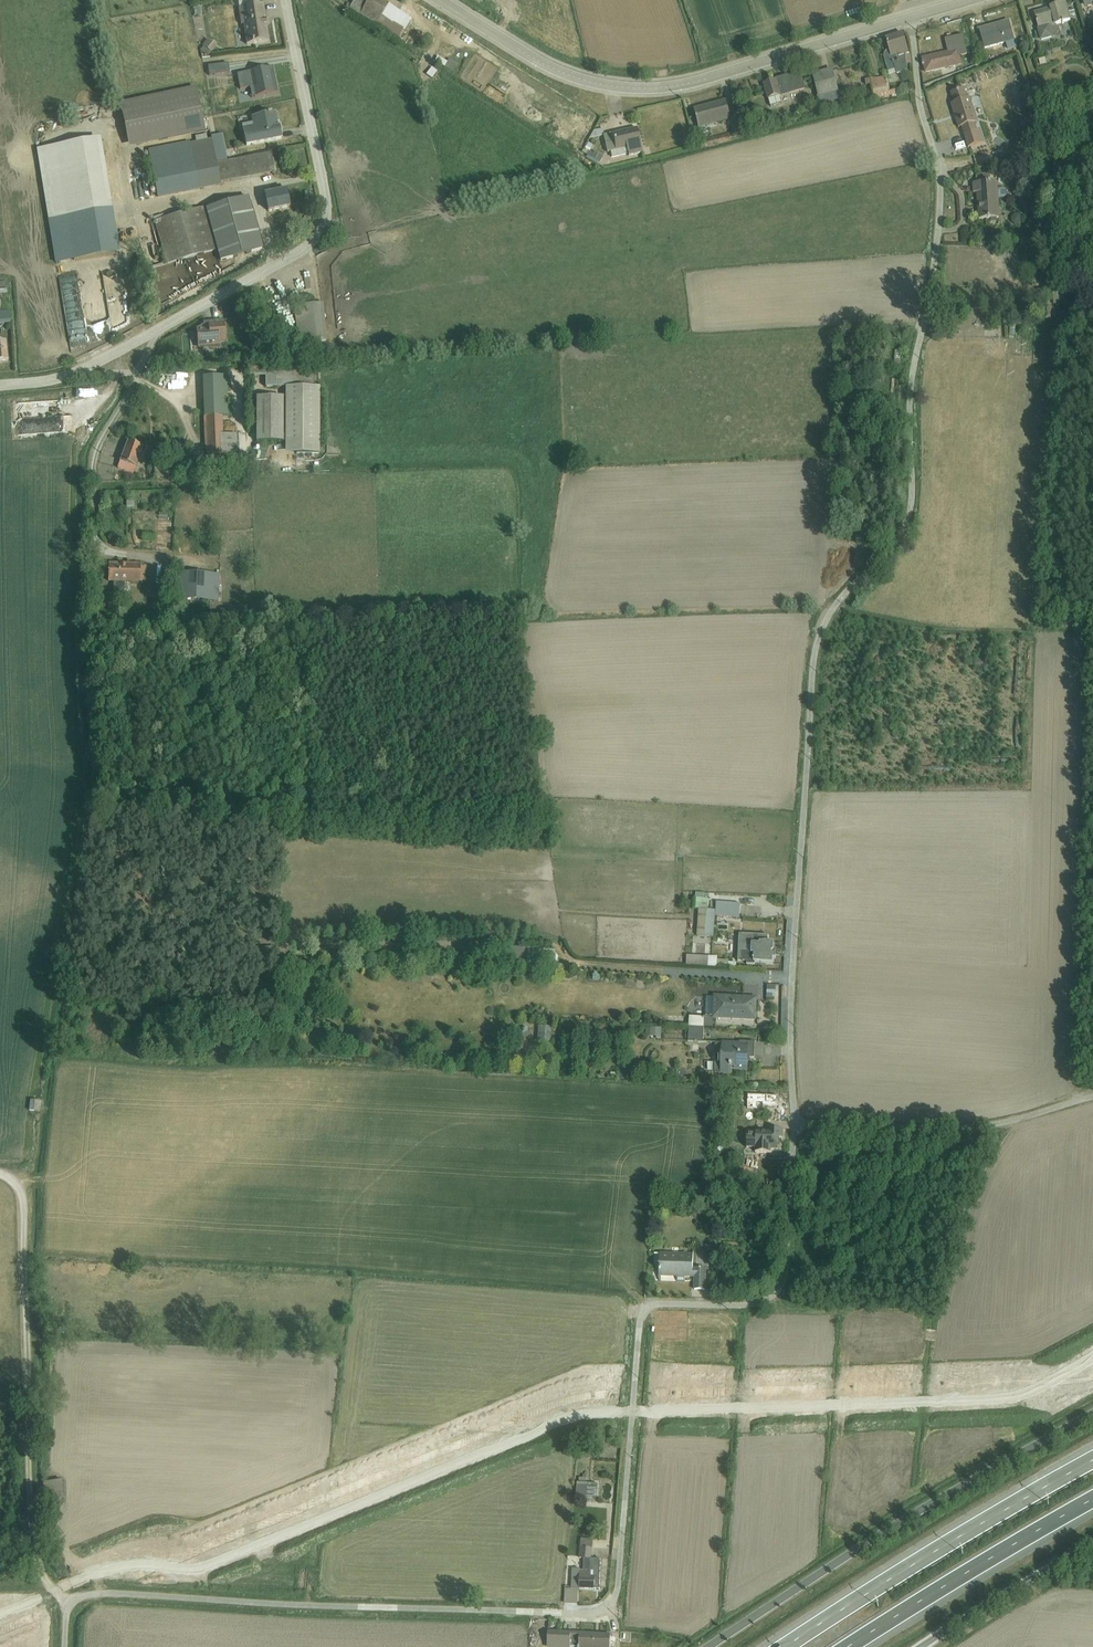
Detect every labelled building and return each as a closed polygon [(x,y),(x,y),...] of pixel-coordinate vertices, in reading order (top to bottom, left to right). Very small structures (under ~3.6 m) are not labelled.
[(370,0),(349,0),(353,3),(348,11),(360,18),(370,0)] [(360,18),(398,40),(403,33),(404,34),(411,22),(388,7),(389,7),(377,0),(370,0),(360,18)] [(1085,8),(1092,6),(1092,8),(1092,0),(1083,0),(1085,8)] [(263,6),(238,10),(240,27),(243,26),(246,47),(269,43),(263,6)] [(1051,11),(1035,16),(1039,31),(1037,31),(1041,43),(1053,40),(1058,34),(1056,28),(1071,23),(1066,6),(1051,10),(1051,11)] [(203,8),(195,8),(195,29),(204,29),(203,8)] [(1006,46),(1015,43),(1009,23),(980,32),(985,51),(1006,46)] [(885,55),(884,58),(884,61),(890,81),(898,78),(897,74),(908,73),(907,66),(911,66),(909,56),(903,36),(886,41),(889,51),(887,53),(885,55)] [(203,48),(200,52),(207,58),(216,48),(207,41),(202,48),(203,48)] [(974,51),(968,52),(970,61),(976,59),(974,51)] [(924,65),(922,65),(923,68),(924,68),(926,75),(961,66),(958,53),(923,60),(924,65)] [(440,62),(438,65),(452,73),(456,65),(449,61),(446,65),(440,62)] [(248,63),(222,66),(224,78),(230,77),(231,80),(250,77),(248,63)] [(258,79),(256,79),(259,96),(262,95),(262,96),(278,93),(273,71),(262,73),(259,75),(258,79)] [(833,71),(812,76),(819,100),(818,100),(820,107),(840,102),(839,95),(833,71)] [(800,76),(763,86),(768,102),(769,102),(771,110),(782,106),(780,99),(805,92),(800,76)] [(875,77),(869,79),(875,103),(890,99),(891,100),(897,99),(896,92),(890,93),(889,87),(887,88),(885,79),(875,81),(875,77)] [(196,88),(119,104),(129,149),(205,133),(196,88)] [(964,91),(951,95),(954,105),(951,106),(959,130),(962,129),(969,150),(985,145),(980,131),(977,132),(975,125),(978,124),(971,100),(967,101),(964,91)] [(1031,95),(1016,100),(1020,112),(1034,108),(1031,95)] [(726,103),(694,111),(699,131),(731,123),(734,135),(744,132),(740,119),(731,122),(726,103)] [(252,125),(242,127),(246,148),(281,141),(279,129),(278,129),(277,124),(278,124),(277,116),(275,117),(275,115),(251,120),(252,125)] [(636,130),(603,138),(606,155),(610,154),(626,151),(627,156),(628,159),(642,156),(636,130)] [(589,141),(603,138),(603,131),(590,134),(589,141)] [(190,144),(147,152),(149,162),(150,164),(157,199),(220,187),(220,184),(275,174),(272,155),(216,165),(212,141),(206,142),(205,136),(194,138),(196,144),(190,145),(190,144)] [(100,139),(37,151),(56,266),(119,255),(103,161),(107,160),(103,139),(100,139)] [(584,150),(582,154),(587,157),(585,160),(597,167),(599,164),(599,165),(603,159),(594,153),(593,155),(589,154),(593,148),(588,146),(585,151),(584,150)] [(237,147),(222,150),(224,160),(239,158),(237,147)] [(626,151),(610,154),(611,159),(627,156),(626,151)] [(977,185),(990,184),(989,175),(976,176),(977,185)] [(990,184),(977,185),(974,185),(974,195),(978,195),(979,222),(991,221),(991,224),(997,223),(997,220),(1000,220),(999,200),(1005,200),(1007,198),(1007,193),(1004,190),(998,190),(998,184),(990,184)] [(276,194),(264,196),(268,213),(289,209),(285,190),(276,192),(276,194)] [(1052,192),(1044,193),(1045,201),(1053,200),(1052,192)] [(204,209),(155,222),(167,266),(217,252),(220,263),(263,251),(248,199),(205,211),(204,209)] [(1058,284),(1042,284),(1042,292),(1053,292),(1054,307),(1060,306),(1058,284)] [(1033,295),(1026,296),(1027,304),(1034,303),(1033,295)] [(322,306),(295,309),(298,346),(326,343),(322,306)] [(0,313),(0,326),(10,325),(9,312),(0,313)] [(217,337),(225,336),(224,323),(203,324),(204,331),(197,331),(198,349),(202,349),(208,350),(218,351),(218,344),(217,337)] [(217,337),(218,344),(226,344),(225,336),(217,337)] [(269,350),(251,352),(251,360),(252,360),(252,365),(258,364),(258,367),(272,366),(271,357),(269,357),(269,350)] [(265,368),(247,368),(247,379),(265,379),(265,390),(285,390),(285,456),(319,456),(319,389),(316,389),(316,368),(265,368)] [(227,378),(202,379),(205,456),(237,455),(236,436),(223,437),(222,419),(228,419),(227,378)] [(283,400),(256,400),(256,444),(283,444),(283,400)] [(60,404),(61,414),(73,413),(72,403),(60,404)] [(127,443),(118,468),(134,474),(143,449),(127,443)] [(163,462),(154,462),(154,480),(170,481),(170,473),(163,473),(163,462)] [(109,567),(108,584),(113,584),(113,594),(123,594),(124,584),(146,583),(146,568),(109,567)] [(166,571),(165,583),(173,583),(172,602),(218,604),(219,576),(173,574),(174,571),(166,571)] [(696,894),(694,911),(699,911),(697,938),(705,939),(705,938),(714,939),(715,918),(739,920),(741,906),(717,904),(716,913),(708,912),(709,901),(704,901),(704,895),(696,894)] [(740,936),(738,962),(747,963),(747,966),(755,967),(755,965),(773,966),(774,959),(775,959),(776,952),(774,952),(775,945),(768,945),(768,938),(740,936)] [(503,951),(501,956),(526,967),(556,970),(557,959),(554,956),(554,953),(514,949),(503,951)] [(687,957),(686,967),(728,969),(728,970),(736,971),(737,965),(729,965),(729,962),(718,961),(718,958),(687,957)] [(689,1030),(705,1031),(705,1029),(713,1030),(714,1020),(756,1022),(757,1000),(714,998),(714,999),(706,999),(705,1020),(690,1019),(689,1030)] [(538,1029),(537,1043),(550,1044),(551,1029),(538,1029)] [(662,1030),(647,1030),(647,1038),(657,1038),(657,1041),(662,1041),(662,1030)] [(705,1031),(689,1030),(688,1044),(704,1045),(705,1031)] [(715,1065),(715,1074),(721,1074),(721,1076),(733,1077),(733,1071),(735,1071),(735,1072),(742,1073),(747,1073),(748,1063),(746,1063),(746,1060),(755,1060),(756,1044),(740,1044),(740,1045),(723,1044),(723,1045),(716,1045),(715,1055),(719,1055),(719,1057),(717,1057),(716,1059),(716,1060),(716,1062),(717,1063),(719,1064),(719,1066),(715,1065)] [(620,1068),(619,1081),(633,1082),(634,1069),(620,1068)] [(749,1094),(748,1108),(782,1111),(782,1102),(765,1101),(765,1095),(749,1094)] [(30,1102),(29,1113),(40,1114),(41,1103),(30,1102)] [(757,1139),(748,1139),(748,1150),(756,1150),(756,1155),(771,1155),(771,1151),(779,1151),(779,1140),(783,1140),(783,1132),(757,1131),(757,1139)] [(724,1140),(715,1150),(720,1155),(730,1145),(724,1140)] [(739,1169),(737,1180),(753,1182),(755,1172),(739,1169)] [(693,1194),(693,1203),(705,1203),(706,1195),(693,1194)] [(706,1250),(705,1262),(714,1262),(715,1250),(706,1250)] [(660,1255),(659,1283),(662,1283),(662,1279),(678,1279),(677,1285),(685,1285),(685,1279),(695,1280),(695,1292),(705,1292),(706,1270),(694,1270),(694,1256),(660,1255)] [(587,1502),(588,1485),(588,1484),(587,1484),(588,1479),(579,1479),(578,1484),(577,1483),(576,1501),(587,1502)] [(588,1485),(587,1502),(597,1503),(598,1486),(588,1485)] [(581,1549),(592,1550),(593,1541),(582,1540),(581,1549)] [(572,1590),(579,1590),(600,1591),(601,1561),(592,1560),(593,1550),(592,1550),(581,1549),(580,1559),(584,1559),(584,1571),(581,1571),(581,1570),(573,1570),(572,1590)] [(579,1590),(572,1590),(572,1591),(565,1590),(565,1606),(578,1606),(579,1590)] [(548,1646),(571,1646),(571,1639),(580,1639),(580,1646),(611,1646),(611,1636),(596,1636),(596,1635),(580,1634),(580,1633),(572,1633),(571,1634),(549,1633),(548,1646)]
